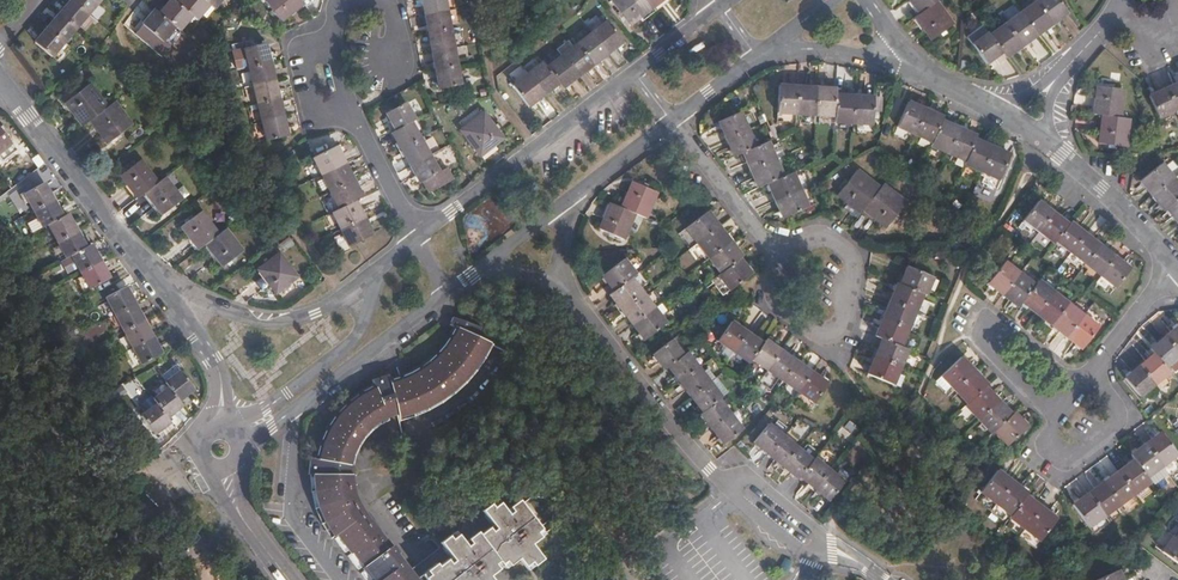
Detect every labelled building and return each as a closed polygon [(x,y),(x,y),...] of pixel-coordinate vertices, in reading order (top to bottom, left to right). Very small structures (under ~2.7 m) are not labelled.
[(34,42),(50,56),(99,0),(69,0),(34,42)] [(175,3),(172,0),(169,0),(158,14),(153,10),(141,24),(160,41),(173,26),(178,30),(191,15),(195,19),(208,3),(213,8),(220,0),(177,0),(175,3)] [(279,19),(302,1),(300,0),(264,0),(279,19)] [(457,66),(453,46),(444,0),(422,0),(437,81),(457,66)] [(612,1),(631,26),(665,0),(614,0),(612,1)] [(921,12),(917,16),(933,38),(953,23),(937,1),(938,0),(912,0),(921,12)] [(1059,0),(1039,0),(990,36),(988,34),(974,44),(988,63),(1002,52),(1006,58),(1068,12),(1059,0)] [(623,44),(607,23),(546,68),(543,64),(513,86),(528,107),(559,85),(562,90),(623,44)] [(285,135),(263,43),(233,50),(237,65),(246,63),(263,139),(285,135)] [(459,81),(457,66),(437,81),(437,85),(459,81)] [(113,102),(107,106),(89,82),(63,102),(81,124),(88,119),(106,142),(131,124),(113,102)] [(871,123),(873,94),(834,92),(834,86),(778,83),(777,110),(833,113),(833,120),(871,123)] [(1150,97),(1159,119),(1177,111),(1177,84),(1150,97)] [(1126,148),(1130,120),(1120,118),(1125,90),(1099,86),(1095,114),(1104,116),(1100,144),(1126,148)] [(998,177),(1009,153),(974,137),(975,135),(941,119),(942,115),(906,100),(897,124),(931,139),(929,144),(964,159),(963,162),(998,177)] [(385,113),(388,119),(406,106),(404,103),(385,113)] [(406,106),(388,119),(395,131),(391,134),(418,184),(423,182),(430,194),(453,181),(447,169),(439,173),(411,122),(414,120),(406,106)] [(807,203),(793,169),(782,174),(768,139),(756,144),(741,109),(719,118),(734,153),(746,147),(761,183),(772,178),(786,212),(807,203)] [(503,139),(483,114),(460,132),(480,157),(503,139)] [(12,143),(0,126),(0,152),(12,143)] [(314,158),(320,171),(329,165),(341,156),(336,146),(314,158)] [(329,165),(320,171),(339,210),(332,214),(349,249),(372,236),(355,202),(362,198),(341,156),(329,165)] [(1159,158),(1137,175),(1161,205),(1164,202),(1177,219),(1177,182),(1159,158)] [(163,177),(156,182),(139,160),(119,175),(135,197),(143,191),(161,214),(180,200),(163,177)] [(886,225),(906,199),(883,182),(880,186),(857,168),(838,192),(861,209),(863,207),(886,225)] [(646,216),(657,191),(632,180),(621,205),(611,201),(599,227),(623,238),(635,211),(646,216)] [(45,184),(25,195),(43,228),(48,225),(66,259),(71,256),(89,290),(109,279),(91,247),(86,249),(68,215),(62,218),(45,184)] [(1113,286),(1128,267),(1068,220),(1066,222),(1036,198),(1022,218),(1052,240),(1054,238),(1113,286)] [(729,289),(751,273),(740,259),(743,256),(708,209),(685,226),(720,273),(718,275),(729,289)] [(224,228),(217,233),(200,212),(180,227),(196,248),(203,243),(221,266),(241,251),(224,228)] [(258,271),(268,284),(288,270),(277,256),(258,271)] [(646,340),(667,324),(632,278),(637,274),(625,258),(603,276),(615,291),(611,294),(646,340)] [(1033,283),(1003,260),(986,281),(1016,305),(1020,300),(1079,347),(1096,325),(1037,279),(1033,283)] [(896,384),(911,348),(904,345),(926,294),(928,294),(935,277),(908,265),(901,282),(898,281),(876,332),(886,336),(871,373),(896,384)] [(288,270),(268,284),(275,294),(295,279),(288,270)] [(107,299),(142,366),(161,356),(125,289),(107,299)] [(403,379),(413,407),(434,397),(448,388),(458,379),(469,368),(479,352),(487,337),(477,334),(481,322),(452,313),(449,321),(458,324),(454,335),(447,346),(437,357),(421,369),(403,379)] [(815,402),(829,383),(766,338),(763,342),(732,321),(719,341),(749,363),(752,358),(815,402)] [(1177,324),(1148,349),(1152,354),(1124,378),(1139,395),(1167,371),(1164,367),(1177,355),(1177,325),(1177,324)] [(726,444),(745,429),(721,399),(723,397),(688,352),(684,354),(672,338),(654,351),(666,368),(670,366),(705,412),(703,413),(726,444)] [(1007,444),(1027,425),(1014,412),(1012,414),(985,385),(987,384),(961,356),(942,374),(951,384),(967,401),(965,404),(992,432),(995,430),(1007,444)] [(316,472),(353,472),(354,461),(350,462),(351,453),(360,435),(370,425),(387,415),(399,412),(392,382),(389,370),(373,377),(376,385),(361,394),(353,400),(344,408),(328,430),(324,442),(320,456),(310,454),(309,472),(316,472)] [(168,389),(153,401),(156,406),(141,418),(154,436),(170,424),(167,419),(182,407),(179,403),(194,392),(180,373),(165,385),(168,389)] [(942,374),(935,381),(945,390),(951,384),(942,374)] [(392,382),(399,412),(399,414),(415,411),(413,407),(403,379),(392,382)] [(794,420),(790,433),(805,438),(809,424),(794,420)] [(832,499),(846,482),(816,458),(815,460),(771,424),(757,442),(801,478),(803,476),(832,499)] [(1177,455),(1160,431),(1130,453),(1133,459),(1073,503),(1090,526),(1150,481),(1147,477),(1177,455)] [(1041,540),(1058,518),(1028,495),(1029,492),(999,469),(982,490),(1013,513),(1011,516),(1041,540)] [(318,489),(349,483),(358,481),(358,473),(353,472),(316,472),(318,489)] [(166,482),(159,487),(171,503),(178,498),(166,482)] [(467,543),(440,564),(437,562),(414,579),(395,555),(400,551),(394,544),(388,547),(358,508),(352,496),(349,483),(318,489),(322,504),(327,518),(336,533),(338,532),(376,579),(483,579),(491,574),(467,543)] [(535,492),(524,500),(545,527),(555,518),(556,507),(545,493),(535,492)] [(545,527),(524,500),(521,497),(507,508),(510,511),(481,532),(505,563),(507,566),(521,555),(519,552),(548,530),(545,527)] [(183,554),(199,535),(189,527),(173,547),(183,554)] [(505,563),(481,532),(479,530),(465,541),(467,543),(491,574),(505,563)] [(1177,538),(1174,537),(1162,553),(1177,564),(1177,537),(1177,538)] [(1119,570),(1098,579),(1123,579),(1119,570)]
